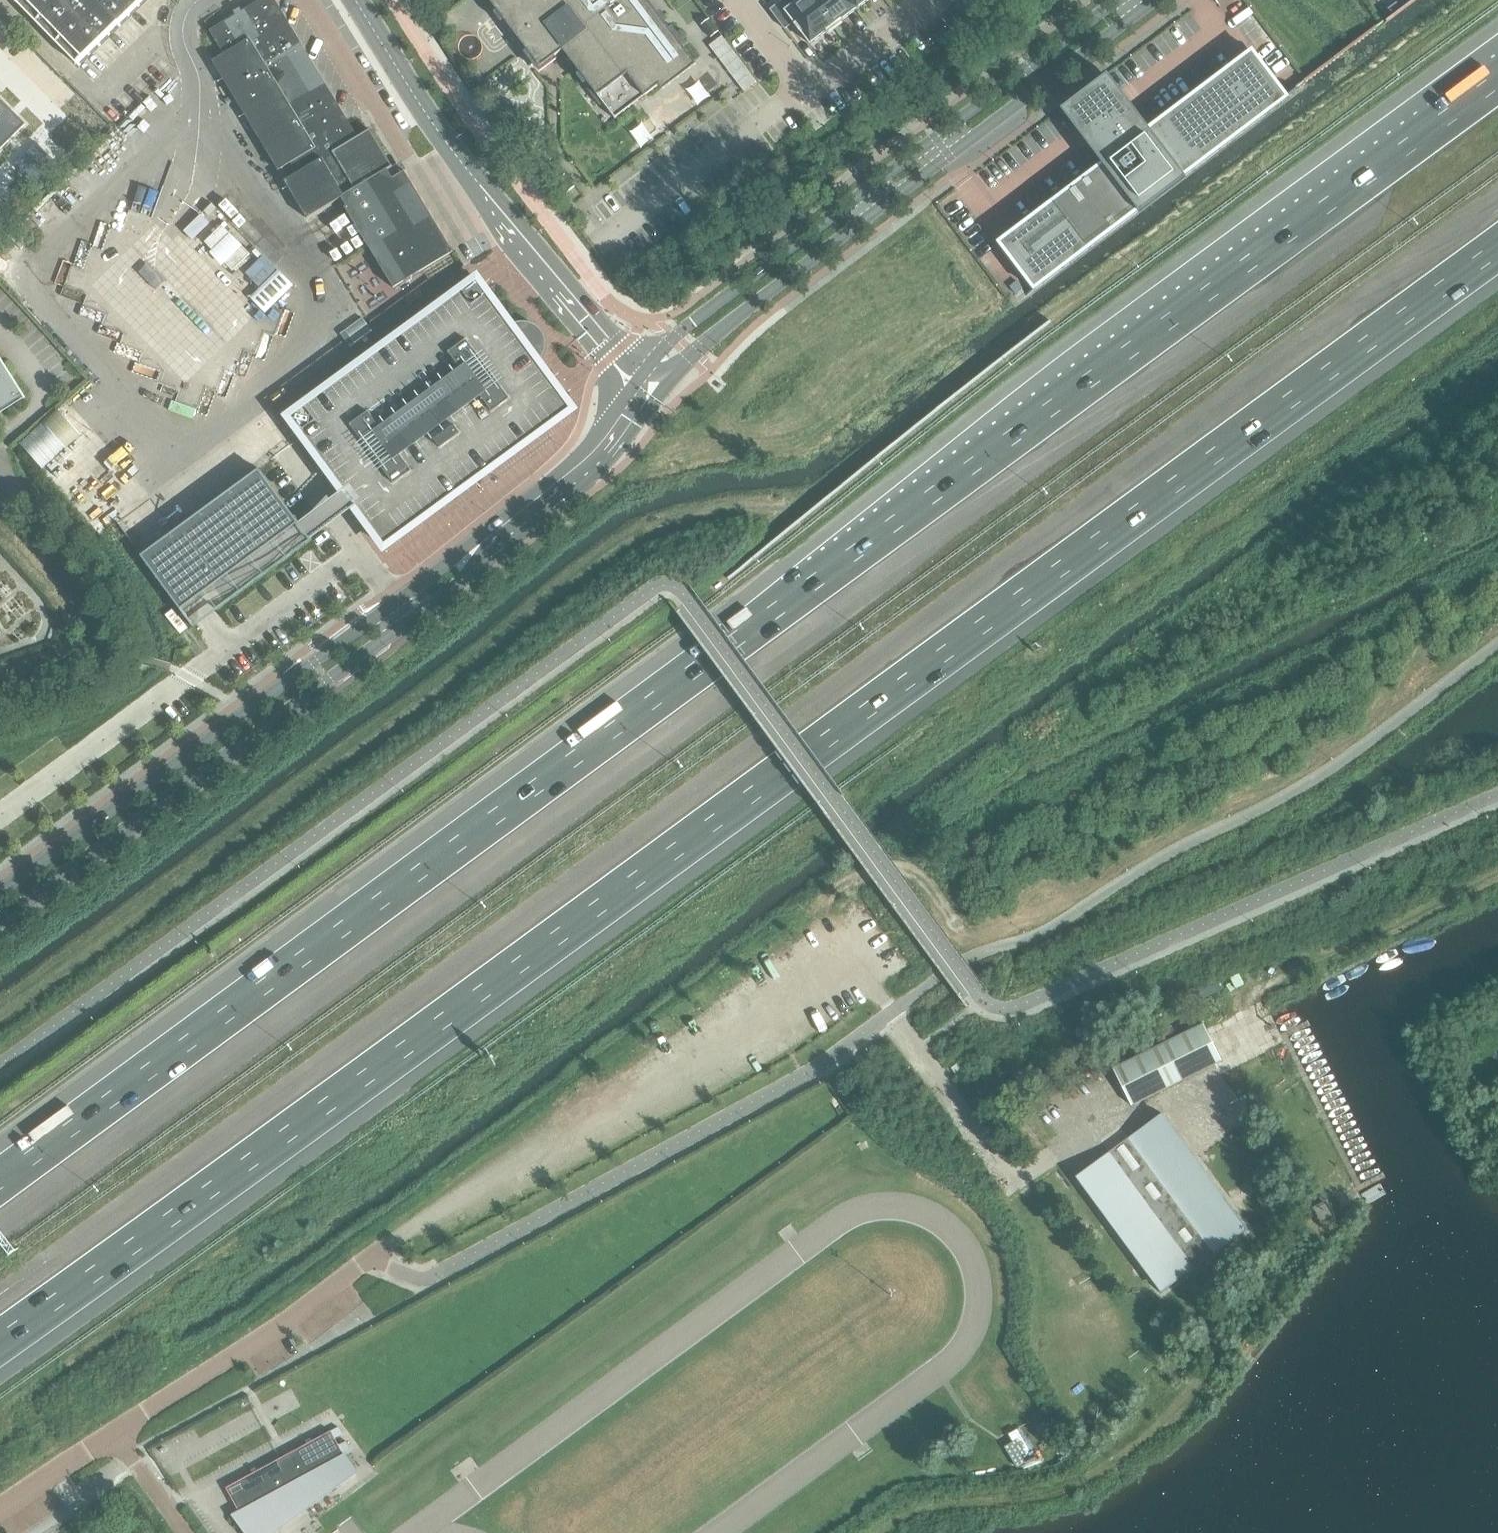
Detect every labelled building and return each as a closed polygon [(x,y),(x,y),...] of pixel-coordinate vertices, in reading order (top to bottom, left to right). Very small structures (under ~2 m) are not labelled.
[(17,3),(18,3),(34,20),(61,47),(77,63),(142,0),(108,0),(103,5),(99,0),(14,0),(17,3)] [(210,30),(225,54),(213,60),(279,170),(291,162),(298,174),(286,181),(309,218),(343,197),(348,205),(346,207),(370,245),(371,247),(395,287),(424,270),(450,254),(453,252),(455,251),(406,170),(405,171),(394,178),(389,169),(393,167),(371,130),(359,137),(354,139),(346,126),(304,57),(309,54),(294,29),(289,32),(270,0),(260,0),(259,0),(246,8),(232,17),(210,30)] [(541,65),(549,59),(564,48),(616,117),(692,59),(647,0),(492,0),(541,65)] [(815,0),(783,0),(771,10),(785,29),(794,22),(811,44),(835,26),(815,0)] [(852,0),(815,0),(835,26),(857,9),(857,10),(859,9),(852,0)] [(859,9),(860,8),(859,7),(869,0),(852,0),(859,9)] [(1386,21),(1381,25),(1382,26),(1417,0),(1413,0),(1386,21)] [(710,18),(702,25),(711,37),(719,31),(710,18)] [(757,82),(727,42),(714,51),(738,83),(744,91),(757,82)] [(1271,110),(1270,109),(1284,98),(1285,97),(1284,96),(1286,95),(1252,50),(1235,63),(1149,128),(1107,74),(1061,109),(1102,164),(999,242),(1035,289),(1137,211),(1139,214),(1186,178),(1184,175),(1271,110)] [(27,124),(0,97),(0,151),(27,124)] [(39,146),(19,166),(42,189),(62,169),(39,146)] [(565,174),(557,180),(567,193),(575,187),(565,174)] [(203,214),(185,231),(193,240),(211,222),(203,214)] [(222,226),(206,242),(214,250),(231,234),(222,226)] [(241,245),(225,261),(233,270),(249,253),(241,245)] [(280,270),(251,299),(261,309),(266,313),(270,309),(295,285),(280,270)] [(477,279),(289,417),(385,547),(409,529),(415,524),(419,519),(424,512),(432,500),(437,493),(442,488),(448,482),(443,476),(453,469),(464,460),(478,479),(573,409),(541,365),(539,366),(537,363),(538,362),(539,361),(541,359),(542,358),(543,356),(544,355),(545,353),(545,351),(546,349),(546,347),(546,346),(546,344),(546,342),(546,340),(545,338),(545,336),(544,334),(543,333),(542,331),(539,328),(538,327),(534,325),(533,324),(531,323),(529,323),(527,322),(525,322),(523,322),(519,323),(515,324),(513,325),(512,326),(510,327),(508,324),(510,322),(477,279)] [(363,318),(346,330),(357,345),(374,332),(363,318)] [(26,397),(0,355),(0,414),(26,397)] [(259,470),(235,488),(142,556),(194,626),(195,625),(182,608),(213,585),(220,594),(226,603),(311,540),(270,484),(259,470)] [(1114,1069),(1132,1106),(1151,1096),(1222,1061),(1204,1024),(1114,1069)] [(958,1063),(951,1068),(956,1076),(964,1070),(958,1063)] [(1114,1147),(1072,1178),(1160,1296),(1202,1264),(1248,1231),(1196,1160),(1161,1113),(1114,1147)] [(1045,1421),(1038,1424),(1046,1438),(1052,1434),(1045,1421)] [(328,1433),(289,1451),(320,1500),(354,1471),(328,1433)] [(234,1520),(228,1524),(234,1530),(230,1532),(276,1532),(310,1508),(320,1500),(289,1451),(279,1455),(215,1485),(234,1520)]
